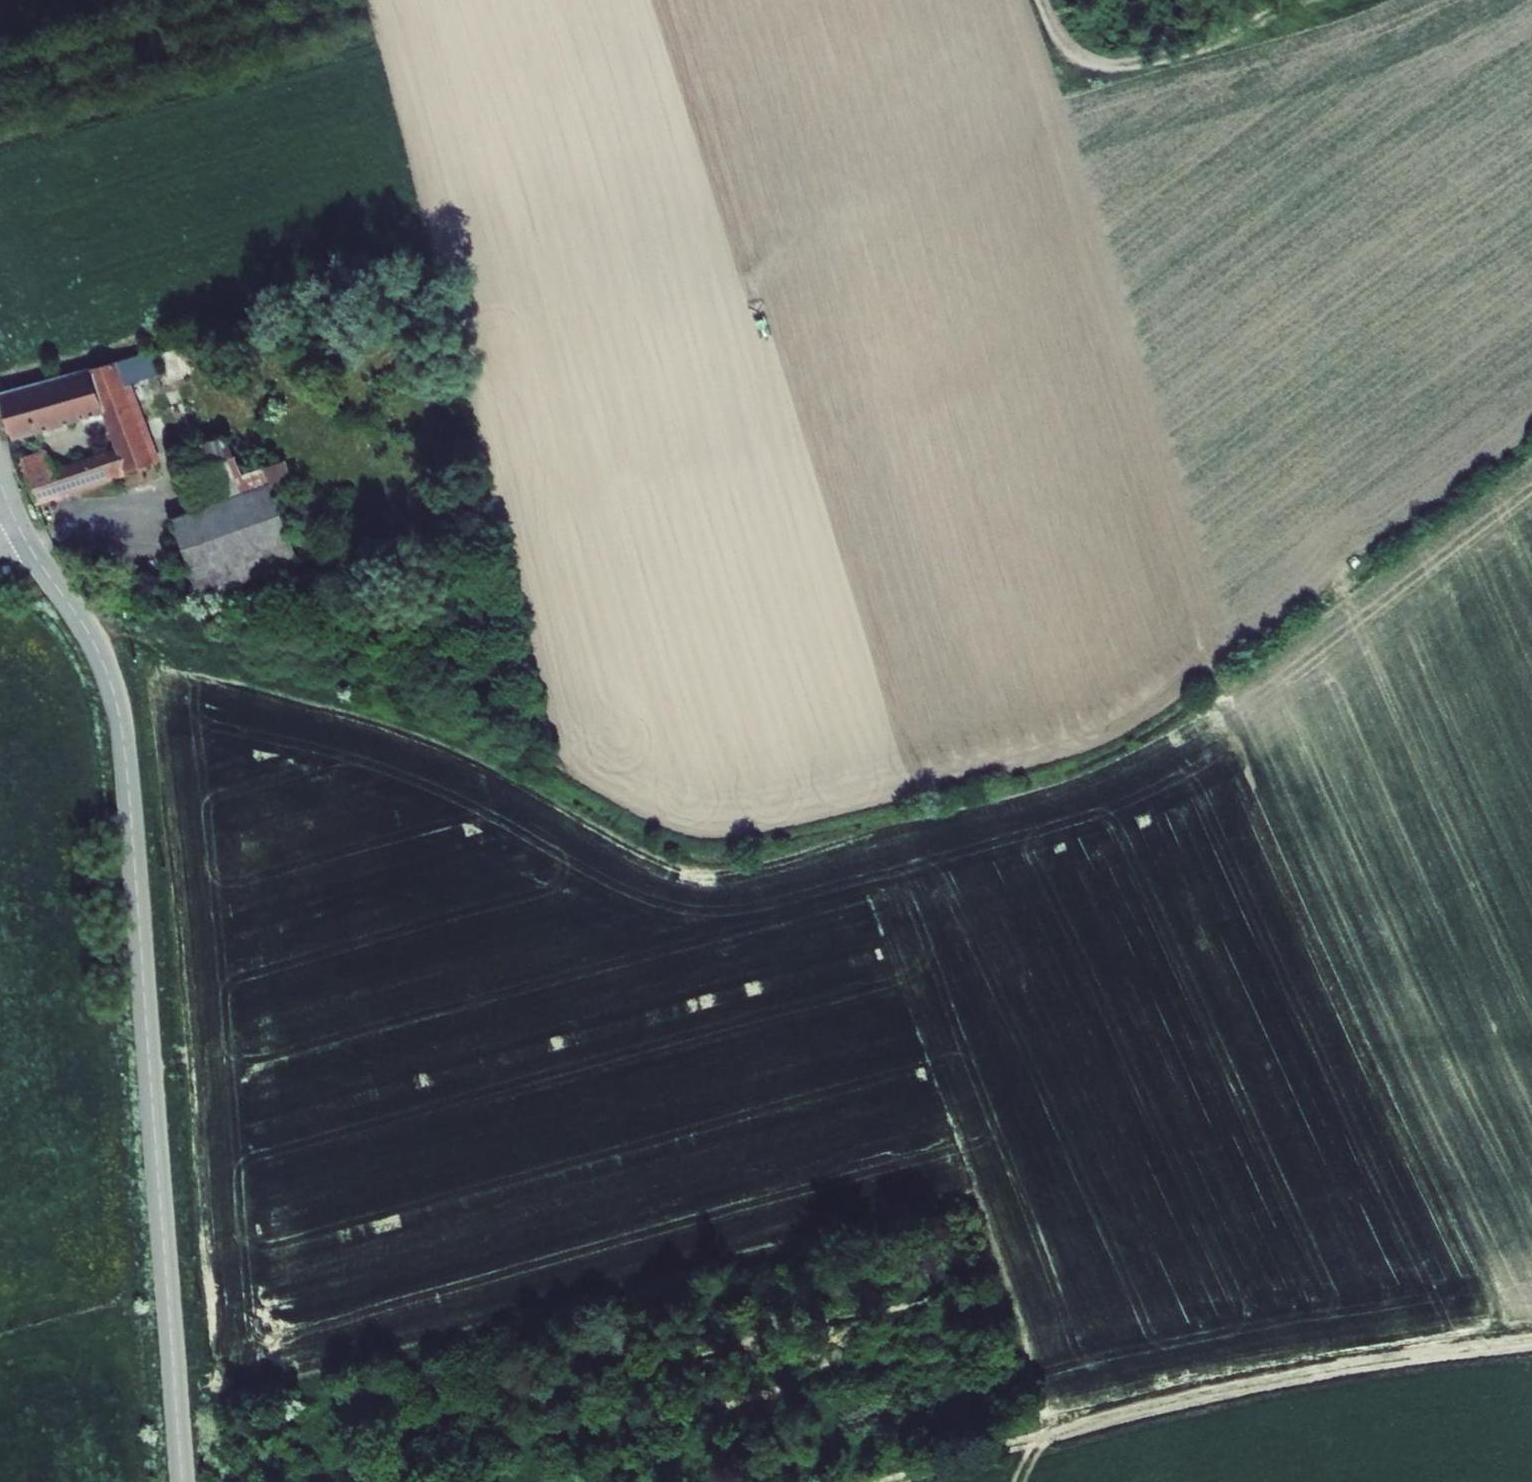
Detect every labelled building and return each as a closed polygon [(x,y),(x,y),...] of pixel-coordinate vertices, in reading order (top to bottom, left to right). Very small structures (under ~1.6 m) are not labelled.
[(162,363),(6,403),(18,445),(109,421),(119,461),(52,479),(46,456),(25,461),(39,514),(155,485),(155,478),(160,473),(178,465),(197,457),(186,414),(177,416),(172,401),(184,397),(177,369),(164,372),(162,363)] [(197,457),(178,465),(197,515),(173,524),(204,604),(301,567),(276,500),(296,493),(285,464),(247,479),(234,443),(197,457)]
